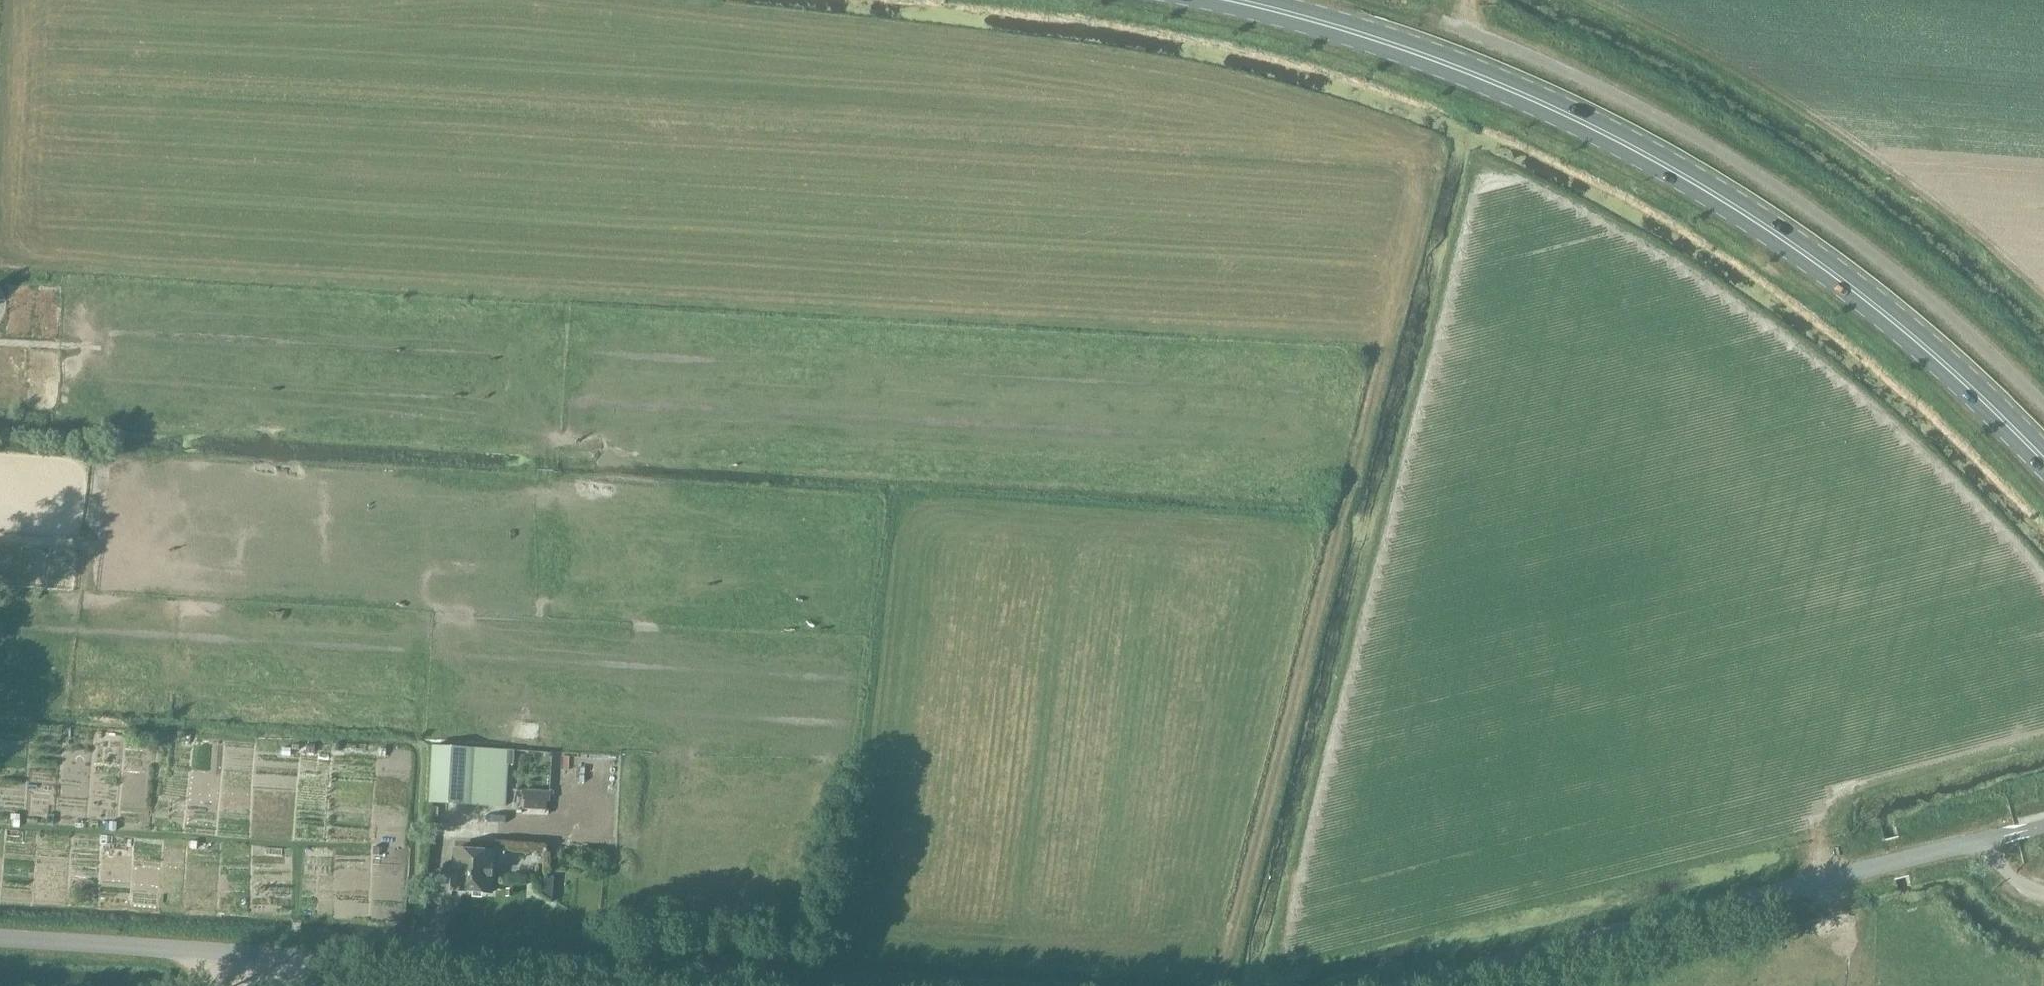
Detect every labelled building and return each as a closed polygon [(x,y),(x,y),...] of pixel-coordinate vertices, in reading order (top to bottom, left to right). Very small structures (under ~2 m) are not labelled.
[(515,721),(514,739),(557,742),(558,724),(515,721)] [(430,803),(467,805),(506,807),(509,766),(510,751),(433,746),(430,803)] [(551,793),(524,791),(523,811),(547,813),(548,802),(550,802),(551,793)] [(454,844),(452,886),(463,887),(463,890),(493,892),(495,856),(495,847),(454,844)] [(505,847),(495,847),(495,856),(504,857),(505,847)] [(542,882),(541,894),(554,901),(555,876),(542,882)]
